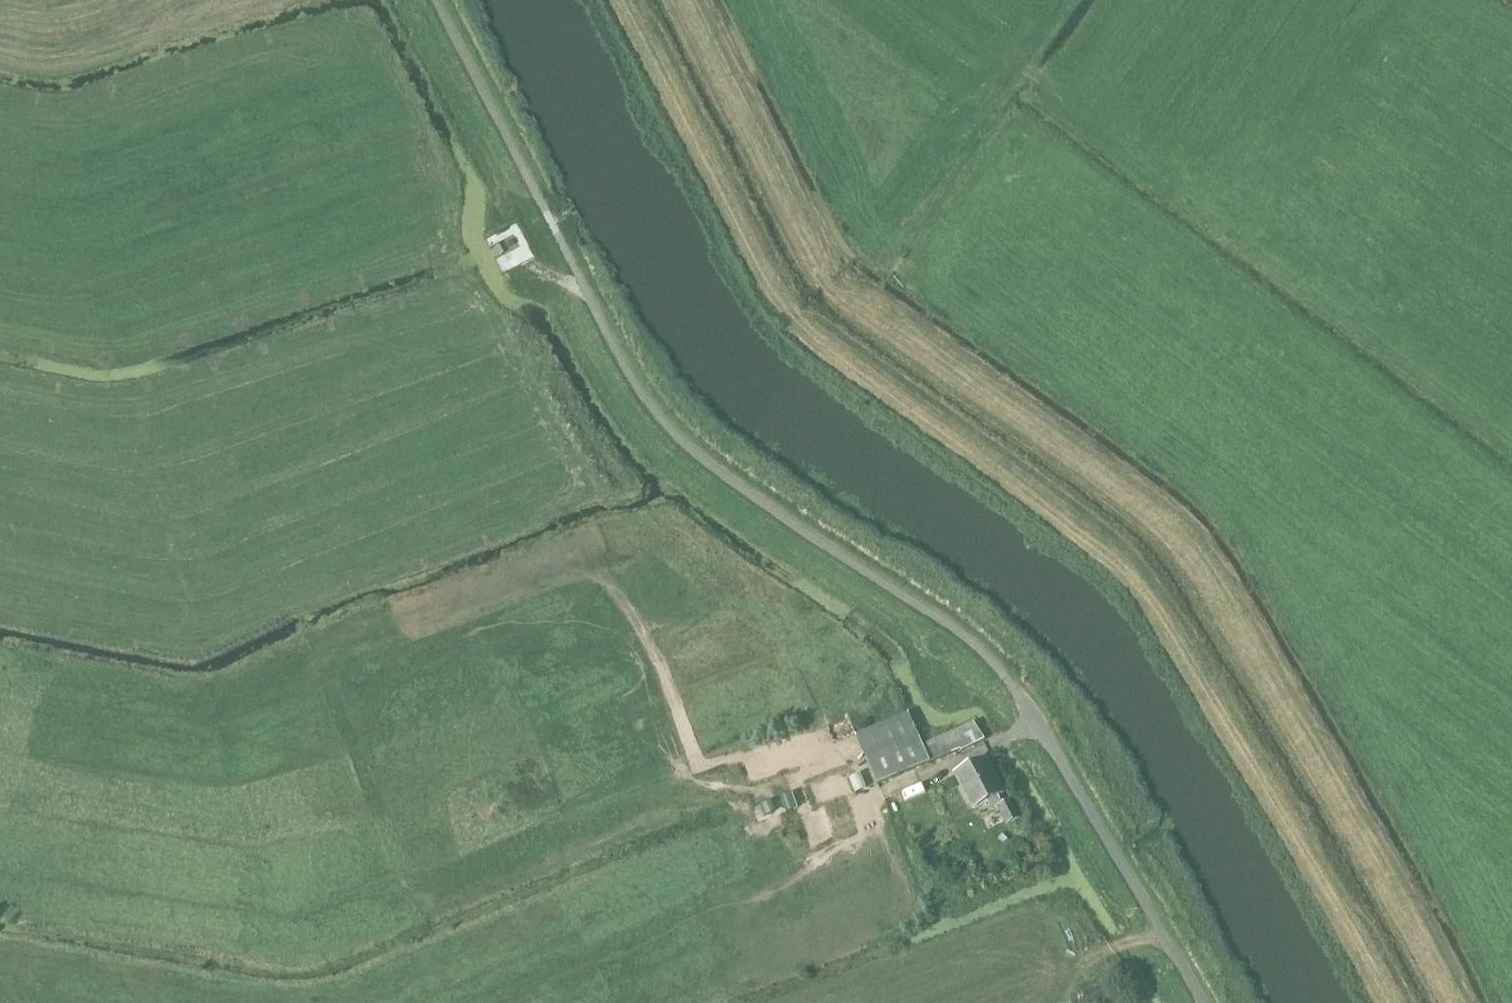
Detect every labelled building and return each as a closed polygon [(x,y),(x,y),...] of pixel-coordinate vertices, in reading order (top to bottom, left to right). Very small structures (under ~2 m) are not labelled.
[(962,754),(985,743),(987,742),(975,723),(924,746),(910,712),(856,734),(878,787),(932,764),(961,752),(962,754)] [(991,809),(1004,803),(1000,799),(1008,795),(989,757),(954,774),(973,812),(988,804),(991,809)] [(1007,827),(1021,819),(1013,800),(999,806),(1001,810),(1000,812),(1007,827)]
